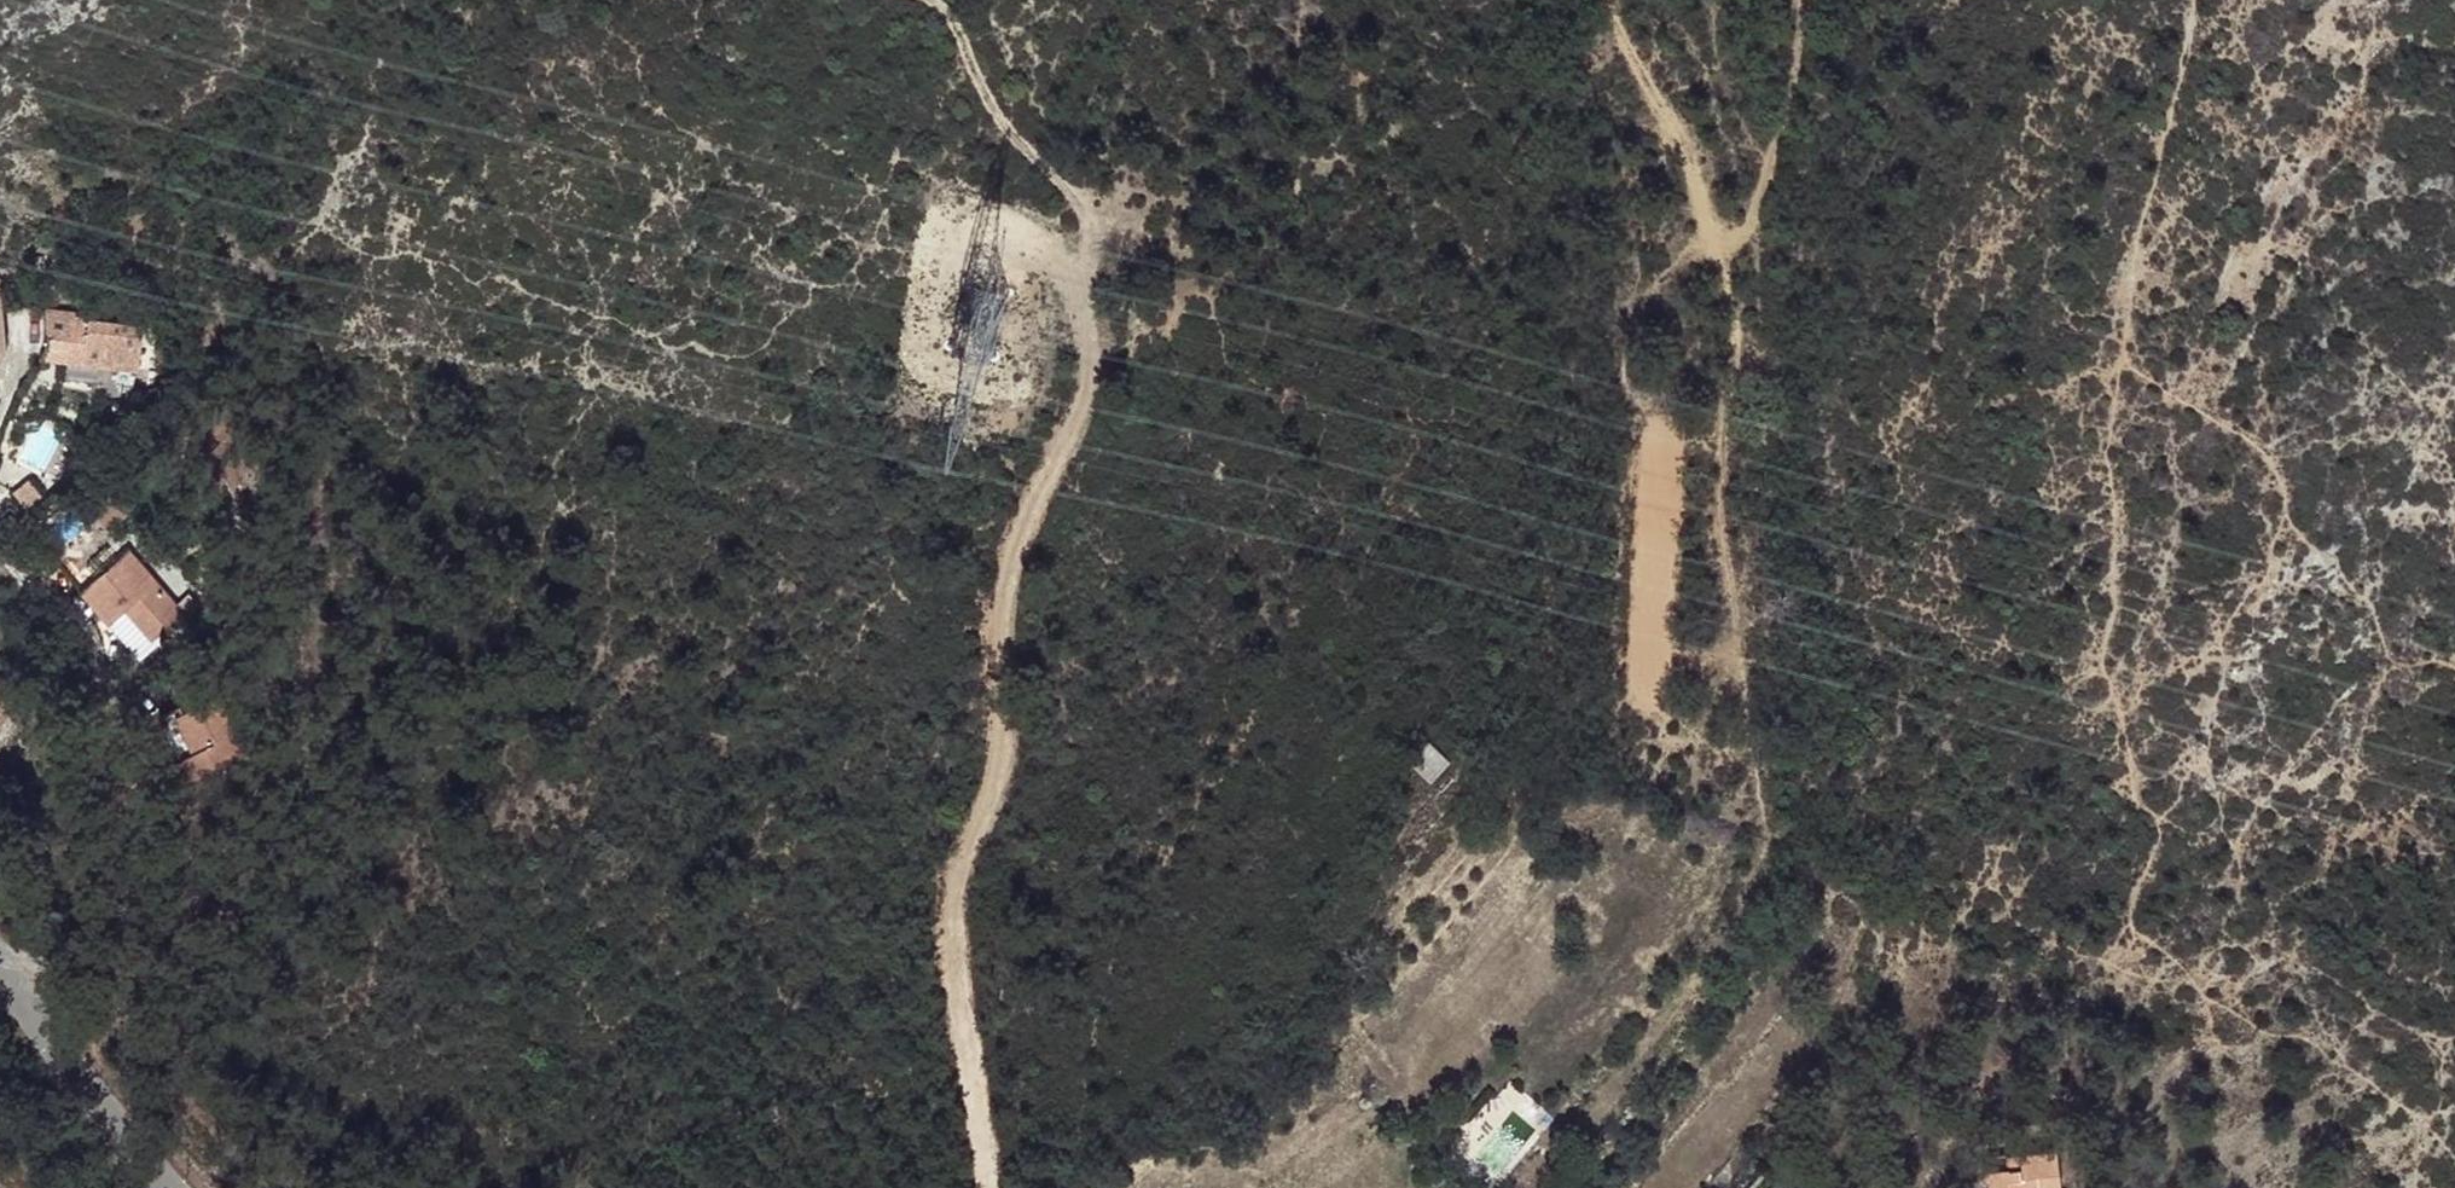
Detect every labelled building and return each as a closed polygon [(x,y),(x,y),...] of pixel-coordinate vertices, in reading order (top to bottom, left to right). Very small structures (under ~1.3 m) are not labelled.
[(66,306),(35,303),(36,332),(39,341),(62,343),(61,356),(134,364),(137,319),(65,312),(66,306)] [(34,353),(61,356),(62,343),(39,341),(34,353)] [(52,556),(139,653),(153,638),(147,632),(154,625),(178,604),(123,544),(107,559),(80,530),(52,556)] [(4,698),(3,695),(12,684),(0,673),(0,703),(4,698)] [(215,690),(186,704),(179,708),(175,701),(156,709),(196,791),(251,764),(215,690)] [(1985,1155),(1988,1187),(2059,1187),(2054,1147),(1985,1155)]
